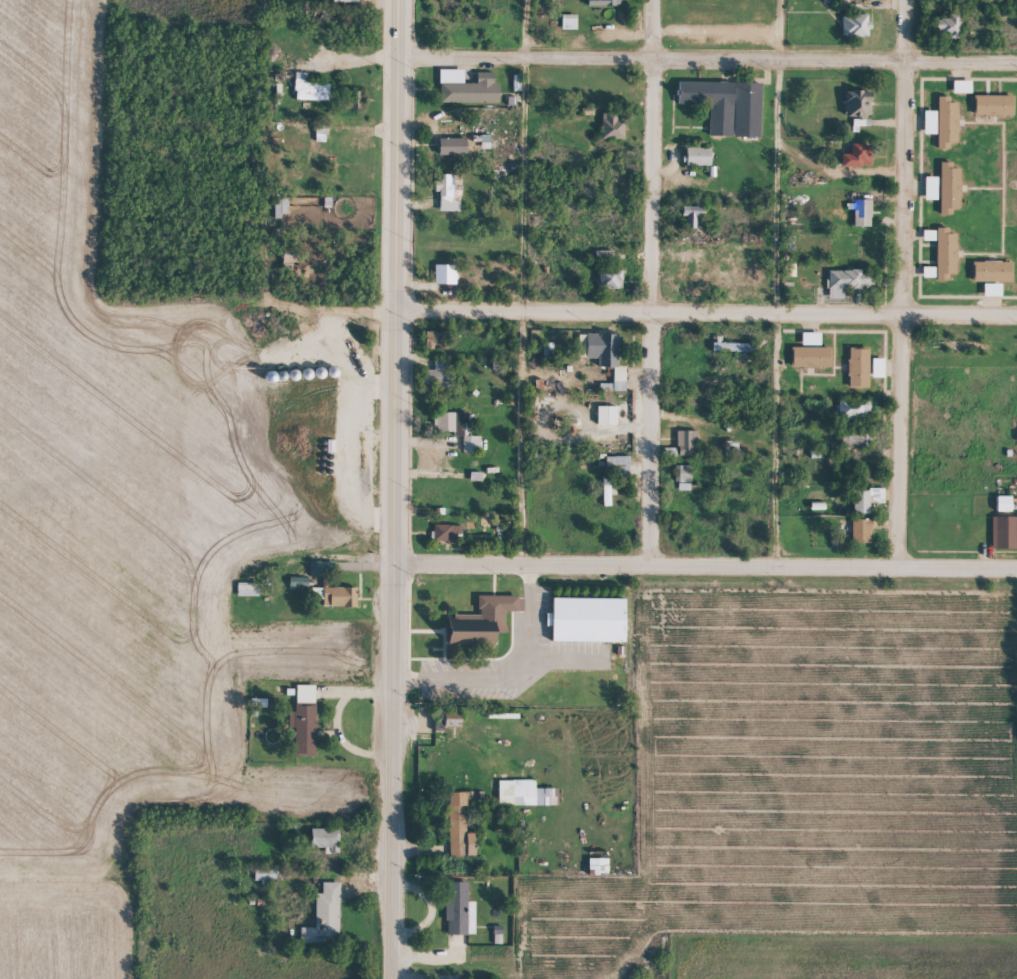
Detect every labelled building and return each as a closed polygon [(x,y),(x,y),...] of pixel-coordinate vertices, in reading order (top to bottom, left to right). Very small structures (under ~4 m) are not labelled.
[(331,11),(361,11),(361,0),(331,0),(331,11)] [(589,1),(589,15),(621,14),(621,0),(606,0),(606,1),(589,1)] [(950,48),(961,47),(960,22),(951,22),(951,27),(939,27),(939,43),(950,43),(950,48)] [(563,38),(578,38),(578,23),(562,23),(563,38)] [(844,24),(844,45),(870,45),(870,23),(844,24)] [(294,70),(293,88),(295,88),(295,98),(326,100),(327,83),(305,82),(306,71),(294,70)] [(441,111),(501,111),(501,92),(495,92),(495,81),(478,81),(478,92),(465,92),(465,78),(441,78),(441,111)] [(345,97),(345,108),(360,108),(360,102),(363,102),(363,89),(350,90),(350,97),(345,97)] [(955,102),(973,102),(973,89),(955,89),(955,102)] [(710,144),(762,145),(763,92),(680,90),(679,112),(710,113),(710,144)] [(873,99),(847,100),(848,126),(874,125),(873,99)] [(1015,125),(1016,105),(976,104),(975,124),(1015,125)] [(939,157),(952,157),(952,152),(959,152),(960,111),(952,111),(952,105),(939,105),(939,157)] [(315,120),(315,132),(327,132),(327,120),(315,120)] [(938,120),(925,120),(925,143),(938,143),(938,120)] [(603,148),(626,148),(626,129),(619,129),(619,123),(603,122),(603,148)] [(441,164),(469,163),(468,146),(440,147),(441,164)] [(853,163),(844,162),(843,175),(873,175),(873,153),(853,152),(853,163)] [(713,157),(686,157),(686,174),(713,174),(713,157)] [(940,223),(954,224),(954,218),(961,218),(962,177),(954,177),(954,171),(941,170),(940,223)] [(437,183),(436,201),(441,201),(440,220),(461,221),(461,205),(455,205),(455,183),(437,183)] [(939,185),(925,186),(926,209),(939,209),(939,185)] [(872,236),(873,210),(848,210),(847,218),(855,218),(855,235),(872,236)] [(688,225),(688,238),(698,238),(698,224),(708,225),(708,215),(685,215),(684,225),(688,225)] [(938,287),(959,286),(958,242),(951,242),(950,236),(938,237),(938,287)] [(924,249),(937,250),(938,239),(925,239),(924,249)] [(615,259),(597,259),(598,268),(615,267),(615,259)] [(1014,291),(1014,270),(974,270),(974,291),(1014,291)] [(457,293),(458,274),(436,273),(435,293),(457,293)] [(937,276),(924,275),(924,286),(937,286),(937,276)] [(600,278),(601,298),(624,298),(623,278),(600,278)] [(830,278),(830,307),(845,308),(846,297),(872,298),(873,283),(863,283),(863,279),(830,278)] [(985,305),(1003,305),(1004,292),(985,292),(985,305)] [(427,356),(443,356),(444,340),(427,340),(427,356)] [(822,355),(822,342),(803,341),(803,354),(822,355)] [(627,400),(628,375),(621,375),(622,344),(588,343),(588,367),(600,367),(600,376),(615,376),(614,400),(627,400)] [(755,362),(755,353),(714,351),(714,360),(755,362)] [(832,356),(792,356),(792,377),(832,376),(832,356)] [(870,396),(870,356),(850,356),(850,396),(870,396)] [(328,377),(330,377),(332,377),(334,376),(335,375),(336,373),(336,371),(336,369),(334,367),(333,366),(331,366),(329,366),(327,367),(326,368),(325,369),(325,371),(325,373),(325,374),(327,376),(328,377)] [(316,378),(318,378),(320,378),(322,377),(323,375),(324,374),(324,372),(323,370),(322,368),(320,367),(318,367),(317,367),(315,368),(314,369),(313,370),(312,372),(312,374),(313,375),(314,377),(316,378)] [(873,386),(886,387),(886,367),(873,367),(873,386)] [(289,380),(291,380),(293,380),(295,379),(296,377),(297,375),(297,373),(296,372),(295,370),(294,369),(292,368),(290,369),(288,369),(287,370),(286,372),(286,374),(286,375),(286,377),(288,378),(289,380)] [(303,379),(305,379),(307,379),(309,378),(310,377),(311,375),(311,373),(310,371),(309,369),(307,368),(305,368),(304,368),(302,369),(301,370),(300,371),(299,373),(299,375),(300,376),(301,378),(303,379)] [(434,379),(425,378),(424,394),(449,395),(450,370),(435,369),(434,379)] [(839,408),(839,426),(872,427),(872,409),(839,408)] [(619,434),(618,415),(598,415),(599,434),(619,434)] [(457,441),(457,444),(468,444),(467,421),(434,422),(434,441),(457,441)] [(697,440),(678,440),(678,464),(697,464),(697,440)] [(843,444),(843,457),(868,456),(867,443),(843,444)] [(464,461),(481,461),(481,445),(463,445),(464,461)] [(606,465),(607,483),(631,483),(630,465),(606,465)] [(612,504),(616,504),(615,486),(603,486),(604,515),(612,515),(612,504)] [(871,522),(870,508),(885,508),(885,497),(854,498),(854,523),(871,522)] [(999,521),(1014,521),(1014,505),(998,505),(999,521)] [(1016,558),(1016,526),(993,525),(993,558),(1016,558)] [(853,551),(872,551),(872,529),(852,529),(853,551)] [(463,534),(433,533),(433,551),(457,551),(458,543),(463,543),(463,534)] [(329,586),(329,571),(311,570),(311,585),(329,586)] [(291,596),(309,597),(309,586),(291,586),(291,596)] [(238,605),(259,605),(259,592),(238,591),(238,605)] [(358,597),(325,597),(325,615),(358,616),(358,597)] [(520,605),(480,605),(480,625),(448,624),(447,654),(505,655),(505,620),(520,621),(520,605)] [(555,607),(554,651),(628,652),(629,608),(555,607)] [(317,764),(317,694),(297,694),(297,721),(290,721),(289,737),(296,737),(296,764),(317,764)] [(252,716),(268,716),(267,708),(252,708),(252,716)] [(463,736),(463,722),(447,722),(447,736),(463,736)] [(537,789),(499,789),(499,814),(557,814),(558,798),(537,797),(537,789)] [(451,866),(477,865),(477,842),(468,842),(467,802),(449,802),(451,866)] [(313,837),(313,856),(329,857),(329,862),(340,862),(341,838),(313,837)] [(610,884),(610,868),(590,868),(590,884),(610,884)] [(316,936),(301,937),(301,953),(340,953),(340,891),(323,892),(323,902),(316,902),(316,936)] [(476,910),(469,910),(468,891),(448,891),(448,943),(476,943),(476,910)]
